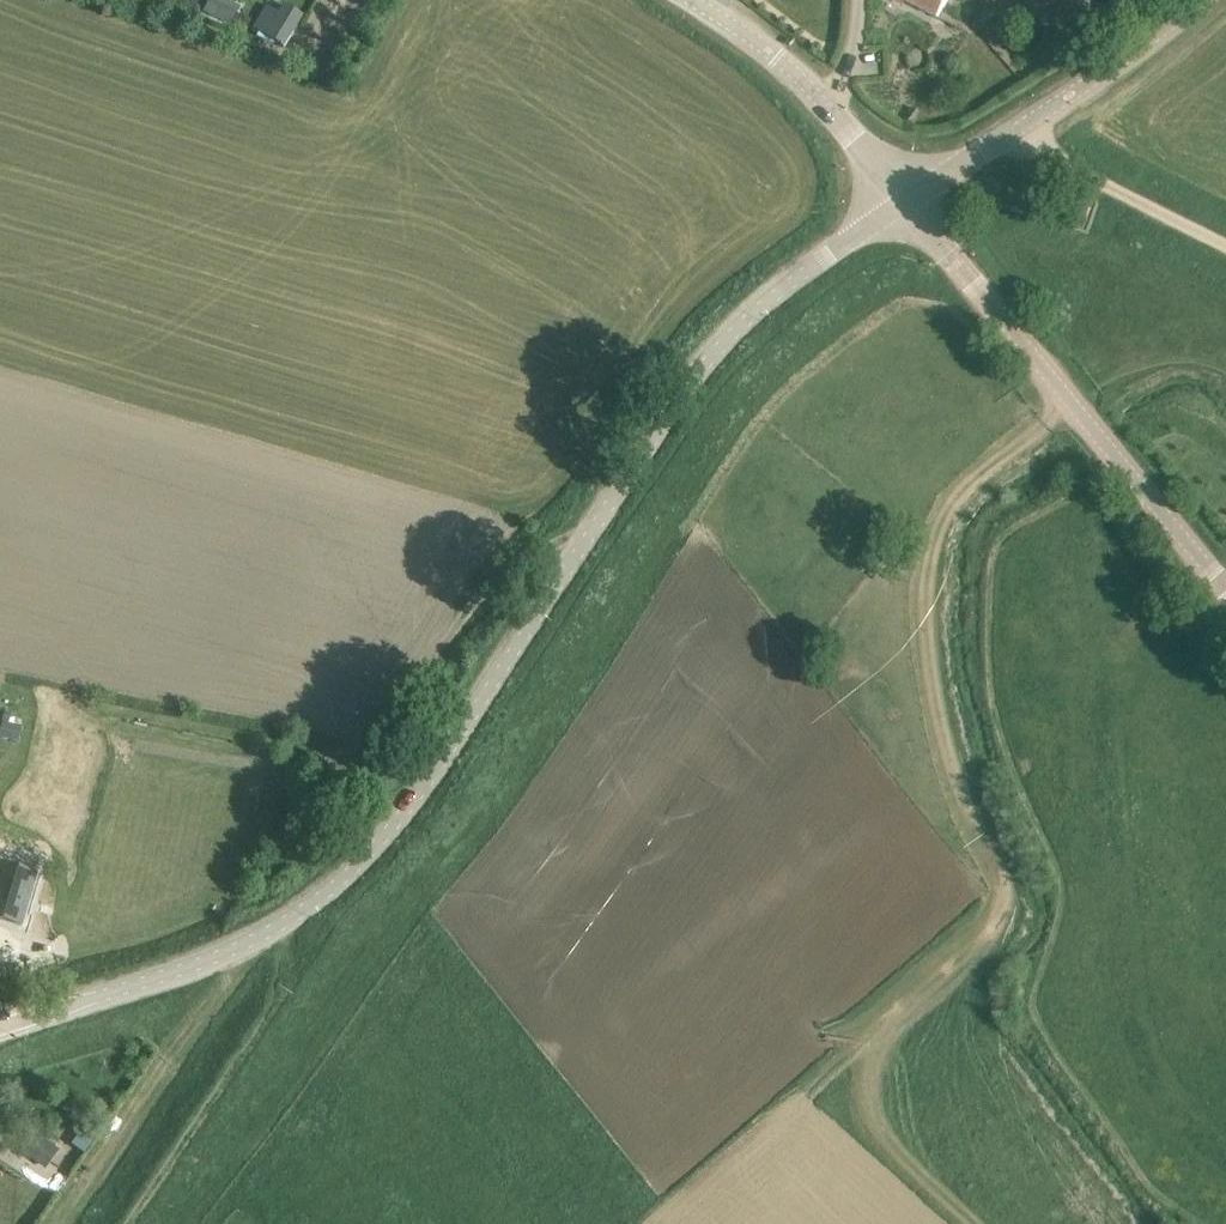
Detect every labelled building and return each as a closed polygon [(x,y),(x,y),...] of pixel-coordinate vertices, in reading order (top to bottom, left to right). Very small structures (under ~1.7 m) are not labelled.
[(232,0),(208,0),(203,11),(232,25),(242,5),(232,0)] [(938,17),(947,0),(906,0),(938,17)] [(267,6),(254,27),(284,45),(302,15),(283,4),(279,12),(267,6)] [(1070,213),(1085,218),(1086,219),(1090,207),(1074,201),(1070,213)] [(22,730),(2,725),(0,733),(0,739),(19,744),(22,730)] [(0,864),(0,919),(17,923),(32,873),(0,864)] [(22,1152),(45,1168),(58,1150),(35,1134),(22,1152)]
